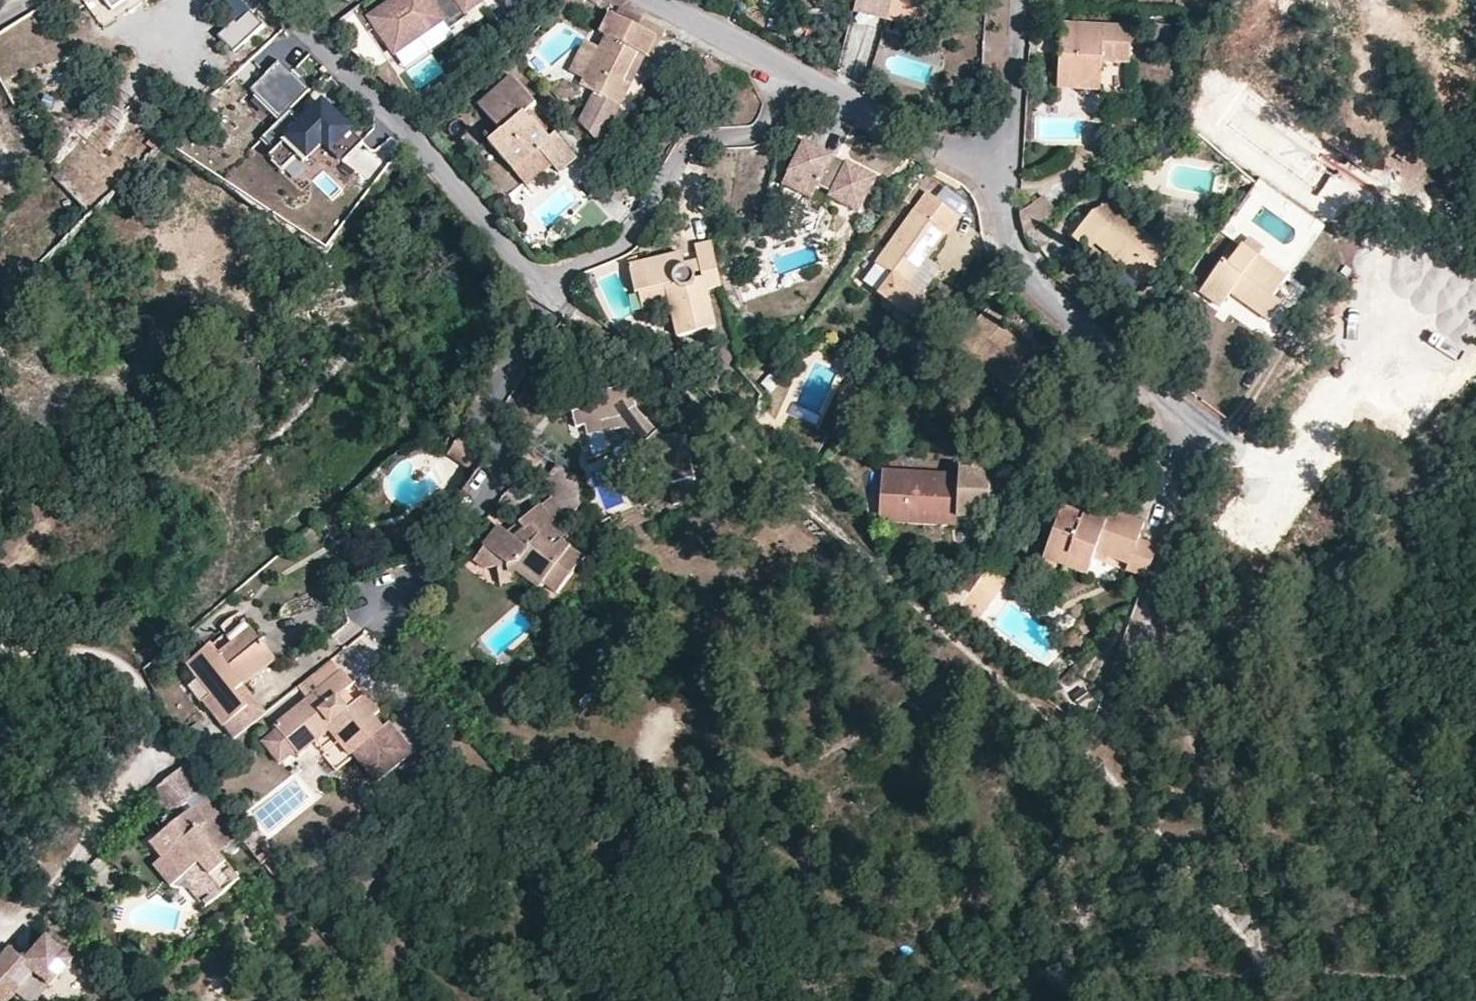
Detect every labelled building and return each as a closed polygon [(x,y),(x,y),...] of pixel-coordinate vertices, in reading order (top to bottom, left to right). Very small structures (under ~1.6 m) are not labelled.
[(115,9),(129,0),(109,0),(115,9)] [(371,18),(378,28),(396,55),(445,22),(451,31),(471,18),(463,5),(471,0),(476,9),(489,0),(397,0),(371,18)] [(881,4),(895,8),(892,25),(918,31),(923,6),(937,8),(939,0),(882,0),(881,4)] [(371,32),(378,28),(371,18),(363,6),(356,10),(371,32)] [(923,6),(918,31),(930,33),(937,8),(923,6)] [(668,37),(619,11),(615,20),(606,15),(595,33),(604,38),(596,50),(583,77),(599,85),(595,93),(580,118),(601,139),(631,83),(620,78),(633,53),(653,63),(668,37)] [(1067,27),(1065,46),(1079,47),(1078,62),(1065,63),(1064,69),(1072,96),(1083,97),(1106,78),(1108,68),(1137,68),(1139,30),(1067,27)] [(1153,51),(1165,54),(1169,29),(1157,27),(1153,51)] [(599,85),(583,77),(596,50),(582,43),(564,76),(595,93),(599,85)] [(1079,47),(1065,46),(1065,63),(1078,62),(1079,47)] [(633,53),(620,78),(631,83),(640,88),(653,63),(633,53)] [(254,91),(281,117),(294,103),(308,118),(324,102),(283,62),(254,91)] [(1072,96),(1064,69),(1060,96),(1072,96)] [(1105,98),(1106,78),(1083,97),(1105,98)] [(521,120),(531,111),(533,109),(510,84),(476,115),(500,142),(486,155),(506,177),(530,156),(542,169),(554,182),(576,161),(556,138),(551,143),(542,134),(538,138),(521,120)] [(1284,116),(1250,91),(1229,119),(1312,178),(1342,137),(1294,103),(1284,116)] [(327,96),(324,102),(330,109),(335,102),(327,96)] [(308,118),(294,103),(281,117),(266,133),(279,145),(273,151),(287,164),(301,150),(307,156),(327,136),(349,157),(370,135),(335,102),(330,109),(324,102),(308,118)] [(946,124),(957,122),(952,108),(943,114),(946,124)] [(556,138),(531,111),(521,120),(538,138),(542,134),(551,143),(556,138)] [(25,169),(0,124),(0,183),(25,169)] [(834,189),(833,194),(860,207),(878,174),(849,160),(845,167),(832,163),(836,153),(808,138),(792,169),(834,189)] [(845,167),(849,160),(836,153),(832,163),(845,167)] [(530,156),(506,177),(518,190),(542,169),(530,156)] [(824,210),(833,194),(834,189),(792,169),(782,190),(824,210)] [(1146,201),(1137,193),(1108,207),(1086,232),(1104,247),(1108,243),(1153,277),(1181,242),(1160,226),(1140,210),(1146,201)] [(954,218),(926,197),(878,265),(893,277),(885,290),(914,313),(925,294),(911,283),(954,218)] [(1033,237),(1062,216),(1050,199),(1026,215),(1033,237)] [(1225,299),(1233,287),(1246,267),(1254,273),(1243,293),(1274,314),(1287,295),(1278,288),(1293,266),(1250,236),(1233,259),(1224,253),(1204,284),(1225,299)] [(721,281),(716,252),(694,256),(697,269),(685,271),(683,260),(673,262),(670,253),(635,262),(632,257),(627,256),(625,258),(626,265),(634,294),(669,287),(683,333),(714,323),(703,286),(721,281)] [(1246,267),(1233,287),(1243,293),(1254,273),(1246,267)] [(981,355),(1010,379),(1033,398),(1059,362),(1044,350),(1040,356),(1005,326),(1009,321),(988,304),(958,342),(978,358),(981,355)] [(586,435),(604,430),(601,422),(624,416),(627,425),(641,441),(636,446),(671,483),(697,475),(684,429),(660,434),(638,406),(630,382),(601,390),(604,402),(586,407),(570,411),(575,427),(581,426),(586,435)] [(601,422),(604,430),(627,425),(624,416),(601,422)] [(915,482),(925,457),(900,447),(890,472),(915,482)] [(997,488),(1013,468),(994,452),(979,471),(975,467),(967,476),(925,457),(915,482),(910,494),(982,527),(997,488)] [(538,459),(523,474),(543,493),(564,515),(580,499),(568,477),(538,459)] [(562,531),(570,522),(564,515),(543,493),(531,503),(562,531)] [(562,531),(531,503),(513,519),(520,527),(518,529),(513,534),(500,526),(478,557),(487,562),(495,562),(510,558),(539,577),(555,588),(578,556),(556,540),(562,531)] [(1126,573),(1149,581),(1160,548),(1139,541),(1144,526),(1110,512),(1107,520),(1104,529),(1089,524),(1062,515),(1045,563),(1091,577),(1095,563),(1098,553),(1128,565),(1126,573)] [(1104,529),(1107,520),(1093,514),(1089,524),(1104,529)] [(1095,563),(1126,573),(1128,565),(1098,553),(1095,563)] [(532,585),(539,577),(510,558),(495,562),(495,572),(511,569),(532,585)] [(1018,573),(1000,558),(991,572),(1005,586),(1018,573)] [(983,565),(970,582),(978,589),(991,572),(991,571),(983,565)] [(978,589),(971,598),(986,611),(1005,586),(991,572),(978,589)] [(949,589),(966,604),(971,598),(978,589),(970,582),(961,574),(949,589)] [(254,633),(234,651),(244,660),(264,645),(254,633)] [(244,660),(234,651),(222,660),(217,653),(194,671),(217,701),(210,706),(231,730),(259,704),(249,690),(264,677),(279,664),(264,645),(244,660)] [(351,679),(330,654),(307,674),(317,686),(279,719),(282,723),(301,745),(304,749),(315,739),(308,731),(328,715),(342,731),(336,736),(372,778),(411,745),(386,716),(381,720),(370,707),(376,703),(362,687),(352,696),(341,705),(338,701),(333,695),(343,686),(351,679)] [(352,696),(343,686),(333,695),(338,701),(341,705),(352,696)] [(308,731),(315,739),(329,728),(336,736),(342,731),(328,715),(308,731)] [(301,745),(282,723),(267,736),(286,758),(301,745)] [(188,764),(183,759),(153,794),(176,822),(152,845),(164,858),(169,854),(188,874),(201,862),(226,889),(240,876),(220,854),(240,835),(201,788),(188,764)] [(272,850),(264,857),(269,862),(277,856),(272,850)] [(277,856),(269,862),(278,873),(288,864),(279,853),(277,856)] [(184,877),(188,874),(169,854),(164,858),(155,867),(173,887),(184,877)] [(201,862),(188,874),(184,877),(192,886),(189,888),(205,907),(226,889),(201,862)] [(200,931),(193,937),(200,945),(208,940),(200,931)] [(10,940),(0,952),(0,1000),(4,1000),(35,966),(50,979),(71,955),(46,932),(26,954),(10,940)]
